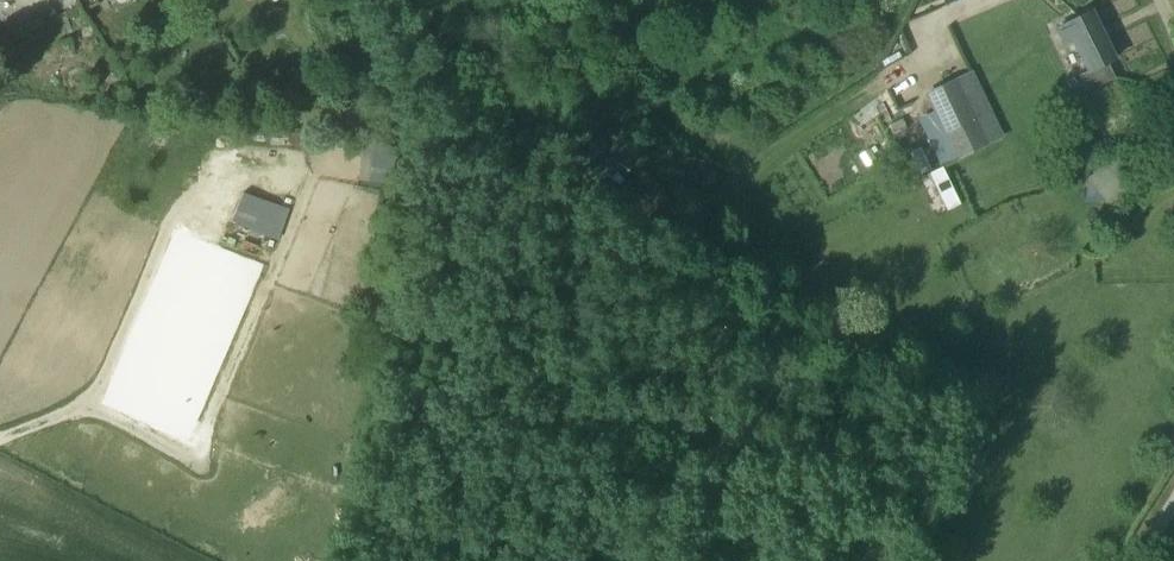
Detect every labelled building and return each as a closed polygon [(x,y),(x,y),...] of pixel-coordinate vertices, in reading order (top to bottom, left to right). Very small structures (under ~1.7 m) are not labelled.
[(1115,59),(1091,11),(1057,29),(1064,44),(1073,40),(1088,71),(1080,75),(1088,91),(1115,78),(1108,63),(1115,59)] [(957,162),(1006,139),(974,71),(926,94),(957,162)] [(363,108),(346,106),(345,119),(361,122),(363,108)] [(921,175),(931,170),(928,163),(922,150),(920,148),(910,153),(921,175)] [(266,197),(232,185),(221,219),(254,231),(266,197)]
